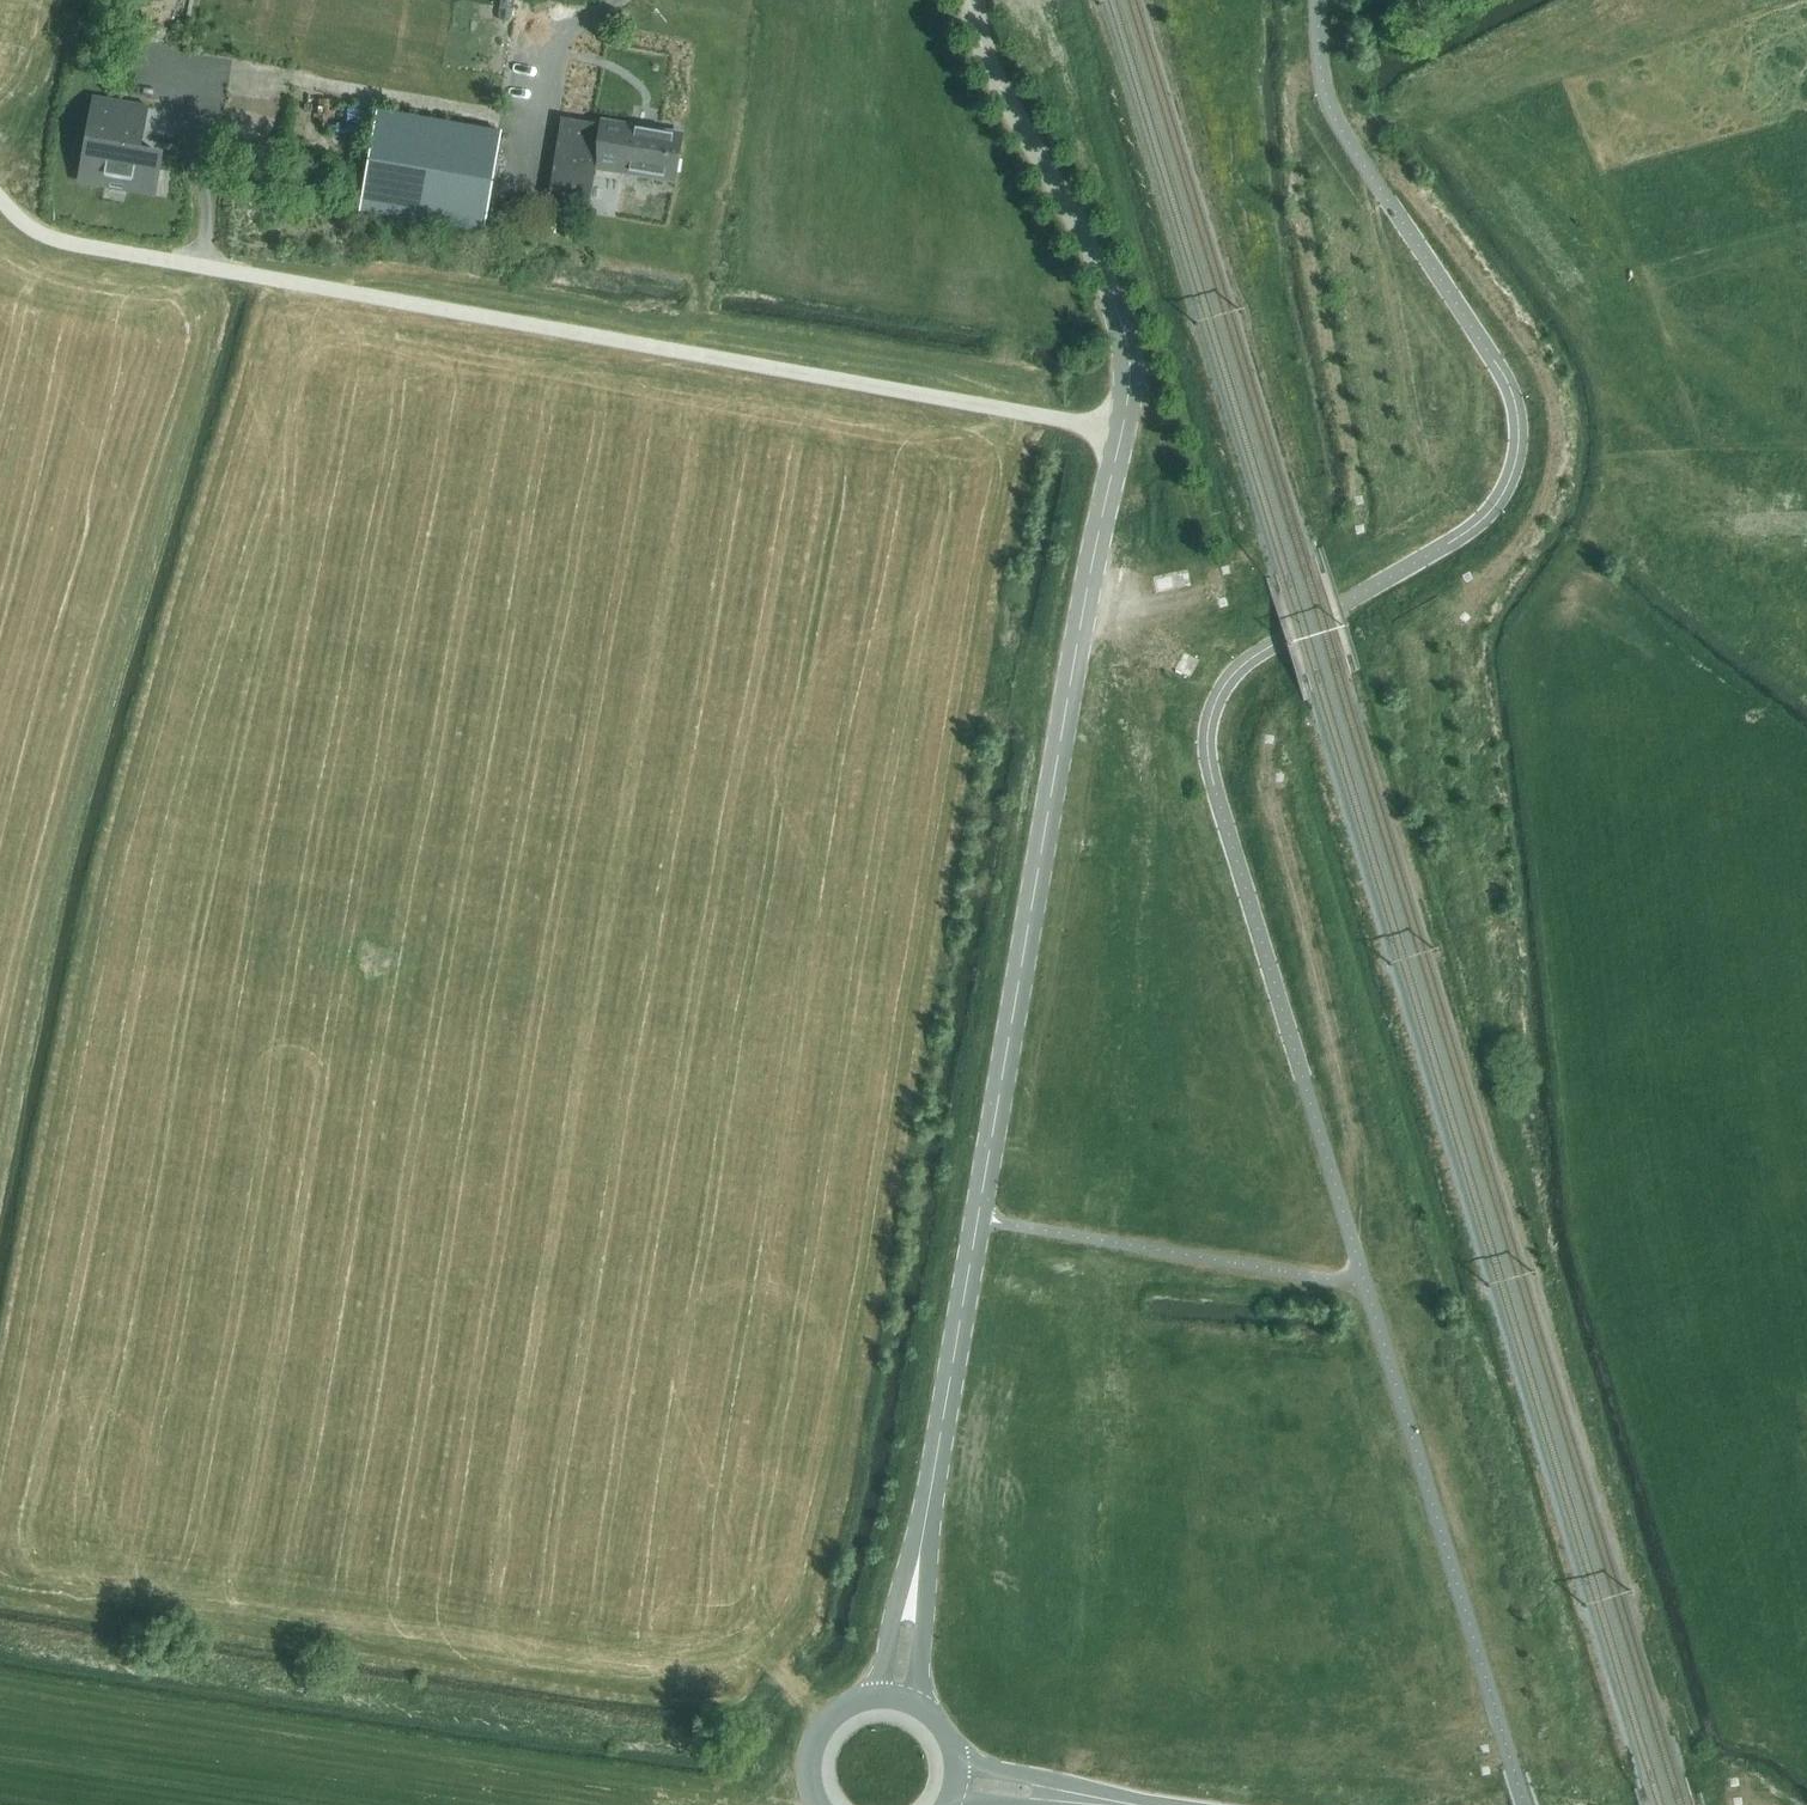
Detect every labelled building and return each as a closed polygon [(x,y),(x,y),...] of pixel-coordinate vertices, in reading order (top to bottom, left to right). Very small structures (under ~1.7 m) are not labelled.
[(501,15),(502,18),(505,20),(508,19),(510,17),(513,0),(503,0),(501,15)] [(82,175),(106,180),(107,176),(130,180),(129,184),(153,188),(159,154),(138,150),(140,135),(115,131),(119,111),(94,106),(82,175)] [(484,233),(501,134),(376,112),(359,211),(484,233)] [(565,197),(581,200),(587,168),(623,173),(623,171),(674,179),(681,137),(659,134),(659,132),(658,131),(657,136),(630,132),(631,127),(602,122),(601,127),(562,121),(551,195),(561,196),(561,197),(565,198),(565,197)]
